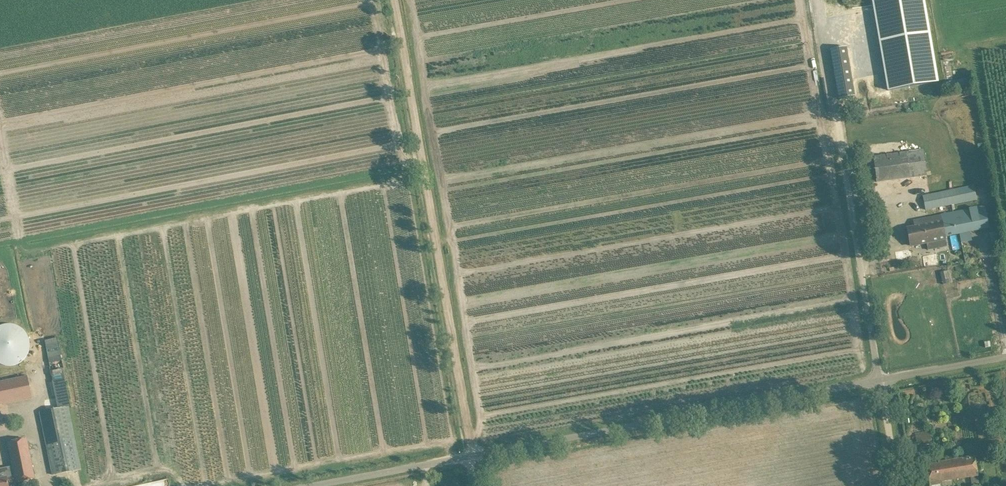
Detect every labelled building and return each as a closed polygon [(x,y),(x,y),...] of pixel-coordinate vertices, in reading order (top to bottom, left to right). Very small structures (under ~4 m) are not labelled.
[(833,17),(842,16),(839,0),(830,0),(833,17)] [(883,78),(879,79),(882,91),(939,81),(924,0),(870,0),(883,78)] [(846,47),(830,49),(839,99),(855,96),(846,47)] [(867,177),(876,176),(877,182),(927,175),(923,149),(864,158),(867,177)] [(923,196),(926,209),(976,199),(973,185),(923,196)] [(941,216),(924,219),(914,221),(916,227),(907,228),(911,245),(946,238),(945,236),(989,227),(984,206),(941,215),(941,216)] [(950,270),(947,271),(940,272),(943,285),(952,283),(950,270)] [(2,365),(3,365),(5,365),(7,366),(9,366),(11,366),(13,365),(14,365),(16,364),(18,364),(20,363),(21,362),(23,361),(24,359),(25,358),(26,357),(27,355),(28,353),(29,352),(29,350),(30,348),(30,346),(30,344),(30,343),(30,341),(29,339),(29,337),(28,336),(27,334),(26,332),(25,331),(24,330),(22,328),(21,327),(19,326),(18,325),(16,325),(14,324),(12,324),(11,324),(9,323),(7,324),(5,324),(3,324),(1,325),(0,325),(0,364),(2,365)] [(32,398),(27,376),(0,382),(0,404),(32,398)] [(41,412),(51,465),(53,475),(81,469),(69,406),(41,412)] [(931,440),(930,431),(912,434),(914,447),(929,444),(928,441),(931,440)] [(0,479),(0,485),(9,485),(8,483),(35,478),(27,439),(9,442),(15,476),(0,479)] [(970,476),(972,485),(979,485),(974,456),(939,462),(939,463),(926,465),(930,485),(943,485),(942,481),(970,476)]
